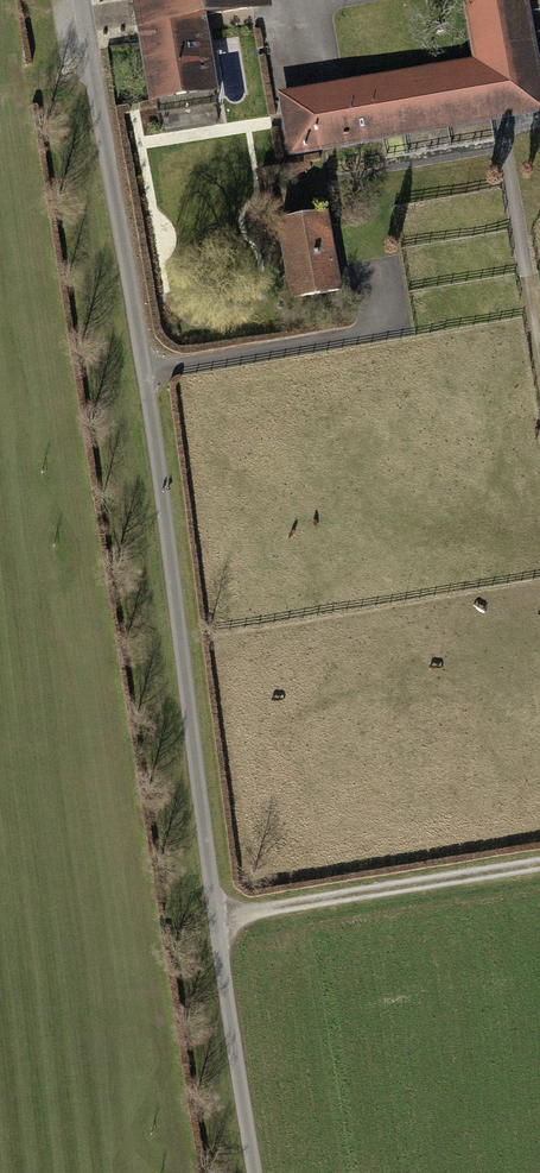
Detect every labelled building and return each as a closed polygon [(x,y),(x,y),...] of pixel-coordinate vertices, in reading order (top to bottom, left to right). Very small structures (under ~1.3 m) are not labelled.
[(149,107),(219,94),(206,19),(269,7),(267,0),(130,0),(149,107)] [(530,0),(459,0),(468,49),(276,84),(288,152),(539,107),(539,55),(530,0)] [(276,222),(288,299),(341,291),(329,214),(276,222)]
